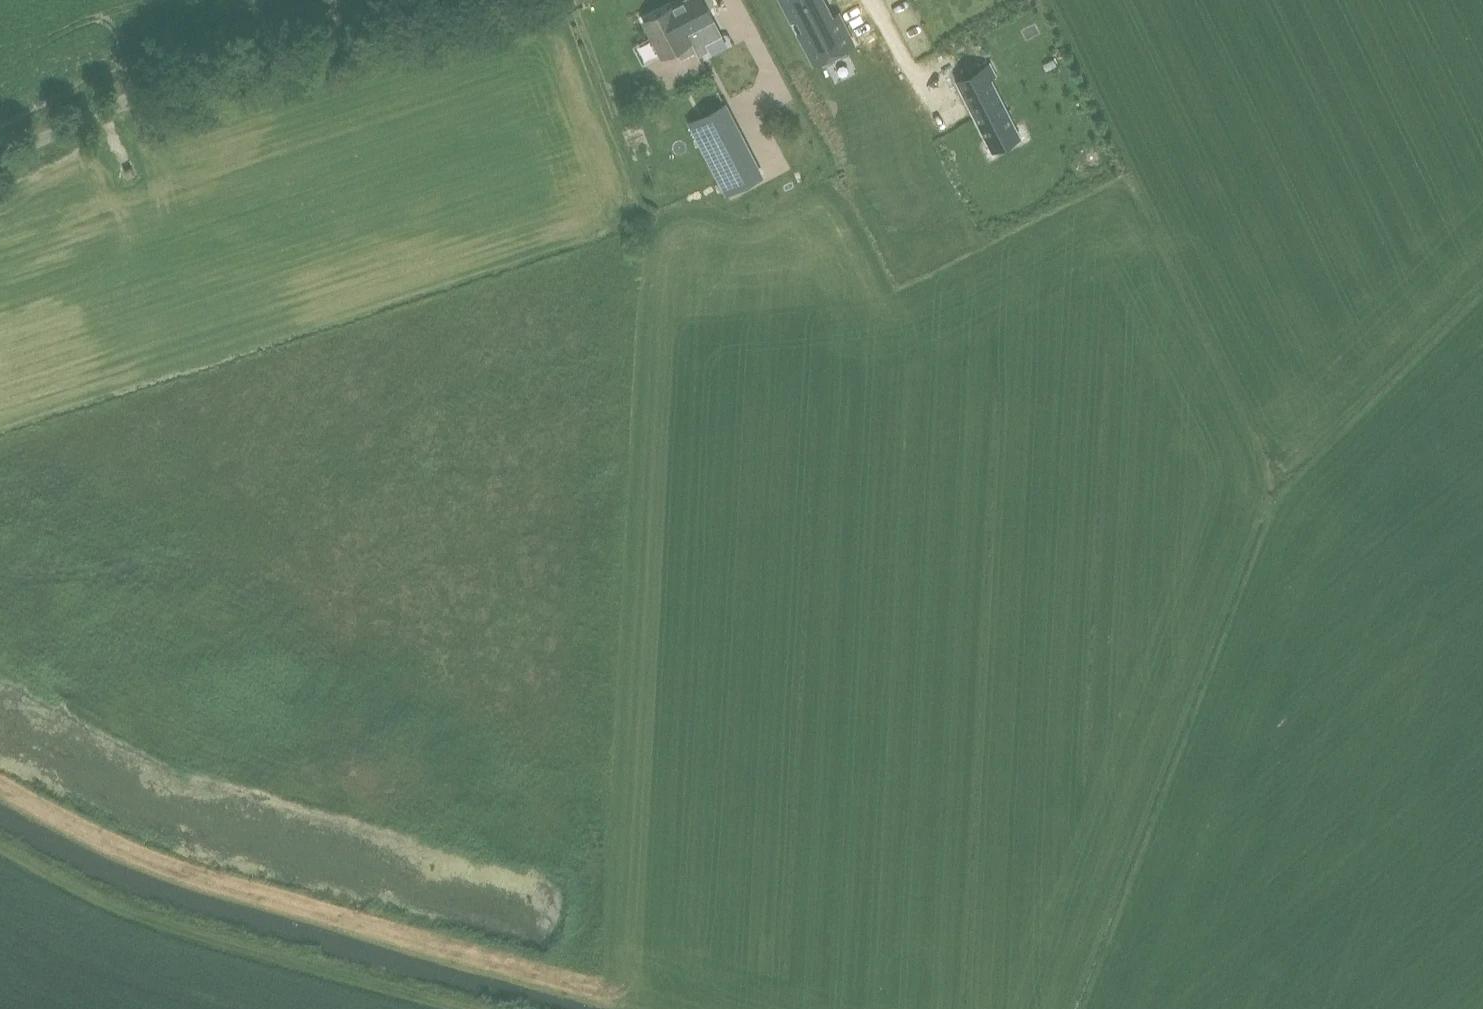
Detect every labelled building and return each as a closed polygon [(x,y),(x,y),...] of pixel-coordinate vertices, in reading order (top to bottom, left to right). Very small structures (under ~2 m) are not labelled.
[(661,59),(675,52),(680,62),(696,55),(686,36),(713,23),(708,12),(715,8),(711,0),(680,0),(682,5),(674,9),(644,23),(661,59)] [(812,64),(855,42),(839,11),(833,14),(826,0),(779,0),(812,64)] [(991,63),(955,81),(986,142),(1016,126),(992,78),(997,76),(991,63)] [(724,103),(686,122),(715,180),(754,159),(724,103)] [(136,171),(133,165),(126,168),(129,174),(136,171)]
